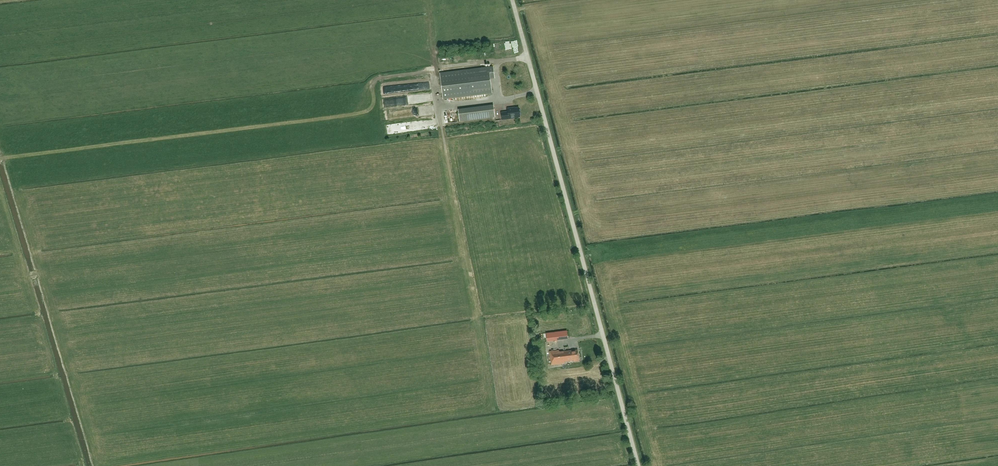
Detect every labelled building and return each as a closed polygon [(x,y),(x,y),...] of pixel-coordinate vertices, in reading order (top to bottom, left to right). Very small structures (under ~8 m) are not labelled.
[(444,99),(492,93),(490,79),(495,78),(493,67),(440,73),(444,99)] [(460,123),(495,120),(494,106),(458,109),(460,123)] [(520,117),(519,108),(513,108),(508,108),(508,112),(501,112),(502,120),(515,118),(515,117),(520,117)] [(427,123),(392,127),(386,128),(386,131),(390,130),(391,133),(387,134),(387,135),(427,130),(427,123)] [(563,331),(546,333),(547,342),(564,340),(563,331)] [(579,361),(578,349),(560,352),(559,350),(550,351),(551,365),(565,363),(565,361),(574,360),(574,361),(579,361)]
